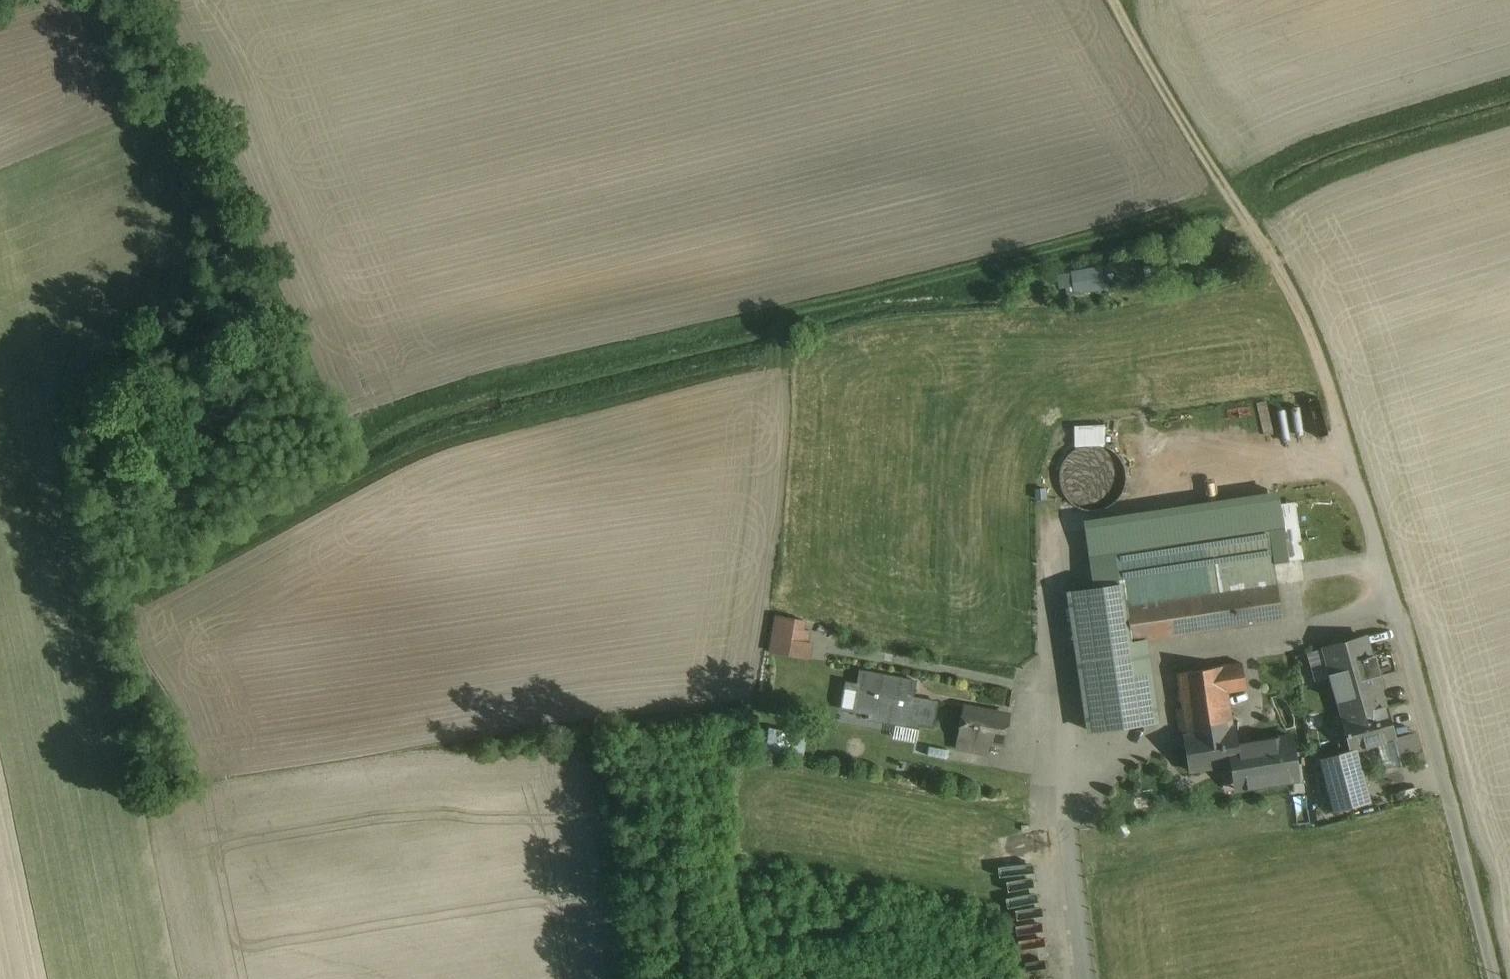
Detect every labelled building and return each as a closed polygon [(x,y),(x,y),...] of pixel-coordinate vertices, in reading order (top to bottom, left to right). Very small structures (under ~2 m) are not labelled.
[(1101,268),(1058,275),(1061,288),(1067,288),(1068,295),(1105,290),(1101,268)] [(1080,423),(1080,444),(1112,443),(1111,421),(1080,423)] [(1074,504),(1130,498),(1123,444),(1067,451),(1074,504)] [(1084,711),(1140,705),(1133,629),(1267,616),(1260,550),(1292,547),(1286,488),(1262,490),(1261,478),(1191,485),(1193,500),(1065,512),(1077,636),(1084,711)] [(774,651),(816,655),(820,617),(778,613),(774,651)] [(1395,745),(1366,634),(1322,645),(1349,750),(1318,758),(1333,817),(1373,806),(1360,754),(1395,745)] [(1292,772),(1288,723),(1218,729),(1214,680),(1236,678),(1234,654),(1165,660),(1173,759),(1215,755),(1217,778),(1292,772)] [(916,681),(861,671),(853,712),(870,715),(869,720),(918,729),(919,725),(934,728),(938,703),(913,698),(916,681)] [(1018,709),(967,709),(967,753),(998,752),(998,743),(1018,743),(1018,709)] [(798,731),(795,751),(808,753),(811,733),(798,731)]
